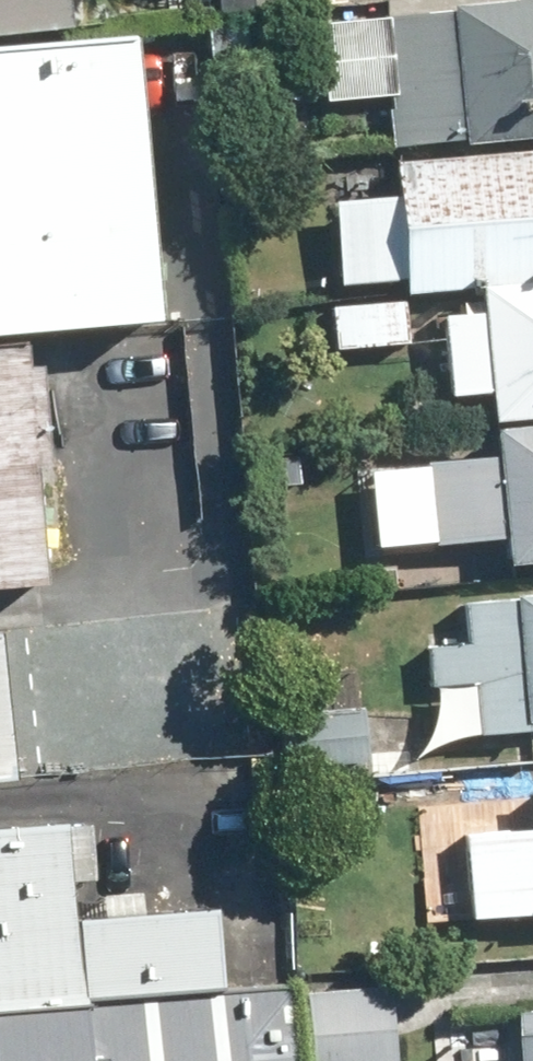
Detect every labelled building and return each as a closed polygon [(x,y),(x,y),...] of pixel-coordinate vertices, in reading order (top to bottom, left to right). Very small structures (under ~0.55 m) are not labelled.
[(67,25),(65,0),(0,0),(0,31),(67,25)] [(209,13),(277,7),(277,0),(208,0),(209,13)] [(383,146),(532,130),(532,0),(519,0),(370,16),(383,146)] [(391,288),(532,275),(532,143),(379,157),(391,288)] [(437,392),(482,388),(486,422),(532,418),(532,281),(471,287),(473,310),(429,314),(437,392)] [(323,304),(326,346),(403,341),(400,298),(323,304)] [(41,581),(20,338),(0,340),(0,585),(41,581)] [(495,556),(532,553),(532,426),(483,429),(485,456),(412,462),(418,544),(494,538),(495,556)] [(291,455),(296,498),(356,493),(353,449),(291,455)] [(463,733),(531,728),(530,719),(532,719),(532,596),(453,602),(456,641),(412,645),(415,684),(459,680),(463,733)] [(18,775),(1,628),(0,628),(0,777),(18,775)] [(458,914),(532,909),(532,787),(520,788),(522,828),(452,833),(458,914)] [(84,995),(75,917),(62,818),(0,824),(0,1003),(84,995)] [(75,917),(84,995),(226,981),(215,902),(75,917)] [(0,1003),(0,1060),(284,1060),(276,976),(226,981),(84,995),(0,1003)] [(301,1060),(385,1060),(377,981),(294,989),(301,1060)] [(526,1001),(529,1031),(499,1034),(501,1060),(532,1060),(532,1000),(526,1001)]
